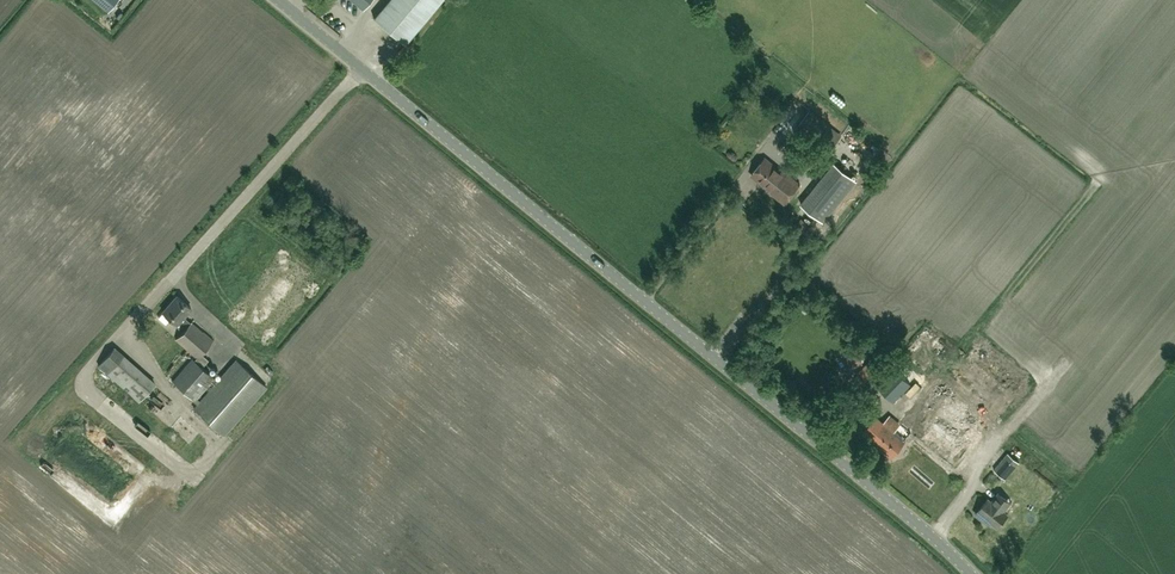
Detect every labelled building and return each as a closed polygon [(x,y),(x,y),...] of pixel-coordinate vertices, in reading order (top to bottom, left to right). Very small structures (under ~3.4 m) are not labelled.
[(109,11),(117,0),(95,0),(109,11)] [(362,8),(369,0),(352,0),(362,8)] [(373,18),(404,44),(441,0),(388,0),(373,18)] [(809,110),(794,129),(826,154),(841,135),(809,110)] [(791,158),(797,150),(785,141),(779,148),(791,158)] [(784,203),(800,184),(788,174),(786,175),(765,158),(752,174),(773,192),(772,193),(784,203)] [(834,162),(801,204),(823,222),(856,180),(834,162)] [(223,435),(266,386),(236,360),(218,381),(201,367),(208,360),(200,354),(213,340),(203,331),(203,332),(191,322),(190,323),(182,317),(191,308),(176,295),(162,312),(176,324),(175,326),(182,332),(175,340),(196,358),(194,361),(191,359),(171,381),(193,401),(197,405),(193,409),(223,435)] [(942,352),(948,345),(928,330),(922,337),(942,352)] [(138,402),(154,384),(113,348),(98,366),(138,402)] [(849,366),(862,364),(860,353),(846,356),(849,366)] [(877,358),(864,371),(870,377),(883,364),(877,358)] [(893,402),(910,385),(894,370),(876,387),(893,402)] [(972,371),(963,383),(993,405),(1002,393),(972,371)] [(886,419),(883,423),(875,416),(863,431),(871,437),(870,438),(891,457),(906,440),(905,440),(913,431),(956,467),(981,438),(972,430),(979,422),(939,388),(921,409),(915,404),(900,422),(901,424),(897,429),(886,419)] [(1005,479),(1019,462),(1008,453),(994,469),(1005,479)] [(999,491),(991,501),(988,498),(975,513),(988,523),(990,520),(998,527),(1007,514),(1004,511),(1011,502),(999,491)]
